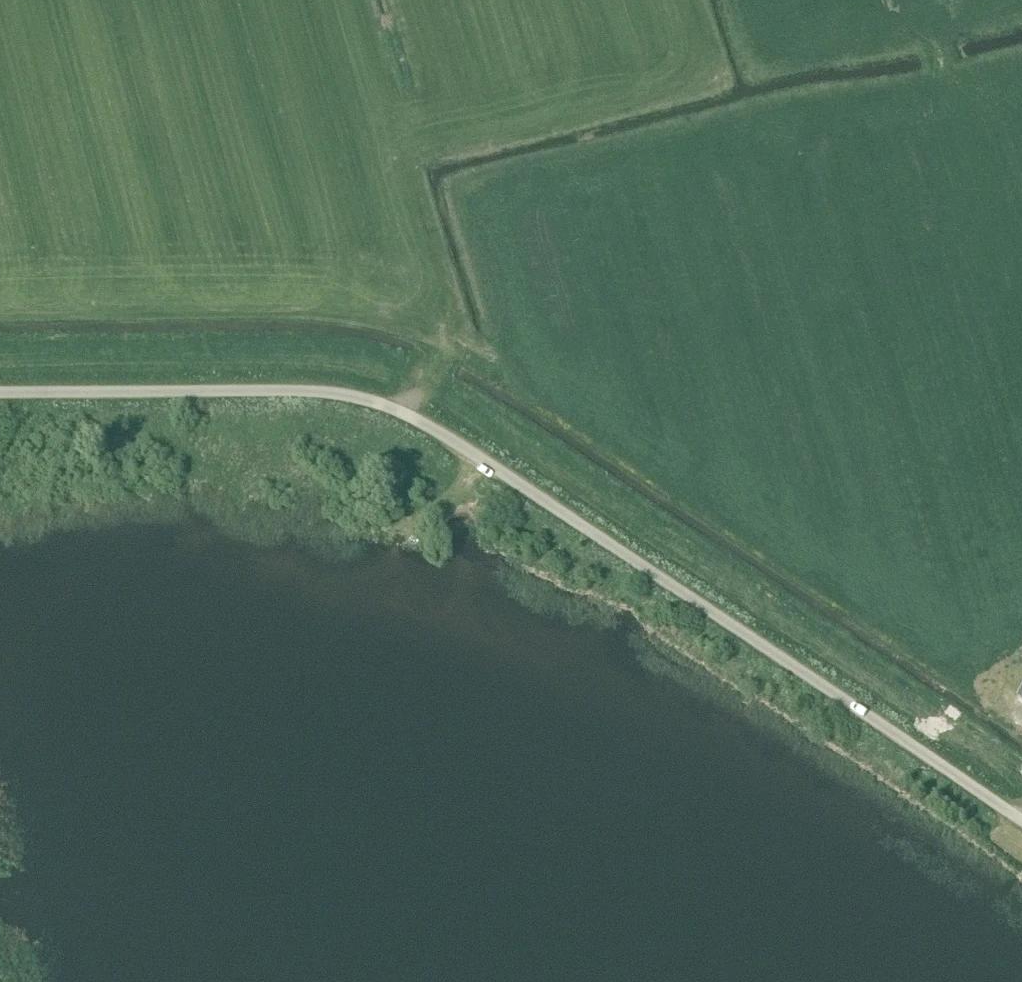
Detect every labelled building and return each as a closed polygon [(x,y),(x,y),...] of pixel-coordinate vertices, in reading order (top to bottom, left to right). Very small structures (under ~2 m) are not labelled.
[(1011,716),(1021,724),(1021,699),(1011,716)]
